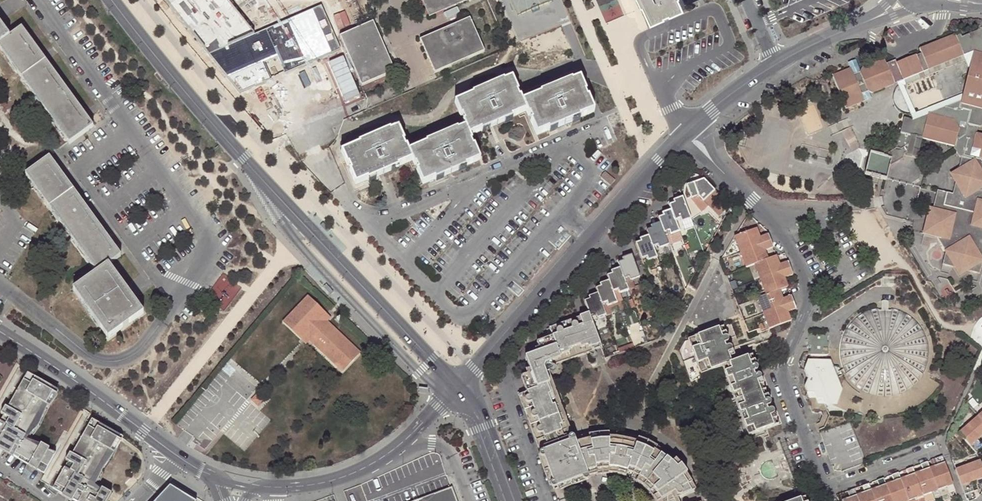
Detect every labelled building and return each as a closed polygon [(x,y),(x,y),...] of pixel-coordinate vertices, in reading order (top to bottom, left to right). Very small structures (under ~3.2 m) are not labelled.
[(179,9),(187,5),(185,0),(175,0),(179,9)] [(429,17),(467,0),(421,0),(429,17)] [(641,1),(643,0),(650,18),(683,4),(681,0),(641,0),(641,1)] [(419,40),(434,73),(484,51),(469,18),(419,40)] [(244,55),(270,112),(288,105),(291,111),(337,90),(306,21),(260,42),(263,47),(244,55)] [(393,71),(372,22),(340,36),(361,85),(393,71)] [(343,33),(339,23),(332,26),(336,36),(343,33)] [(0,27),(0,52),(68,144),(91,128),(20,30),(9,39),(0,27)] [(976,134),(977,129),(981,126),(981,31),(981,29),(962,38),(959,33),(956,35),(955,34),(919,49),(920,53),(896,62),(894,59),(885,63),(883,58),(862,67),(859,71),(860,73),(854,76),(850,67),(831,74),(844,107),(847,107),(863,100),(859,90),(865,87),(866,89),(872,93),(894,84),(893,82),(897,81),(902,79),(903,81),(922,73),(921,70),(927,68),(928,71),(968,55),(973,64),(970,71),(963,96),(962,101),(913,120),(905,118),(901,133),(898,132),(895,146),(896,149),(882,156),(871,153),(865,175),(881,179),(887,181),(890,168),(903,160),(904,157),(908,156),(912,137),(922,140),(954,148),(954,151),(959,157),(961,158),(952,194),(951,199),(946,198),(947,193),(938,190),(933,209),(942,211),(955,233),(940,243),(945,251),(942,264),(978,274),(981,262),(981,136),(976,134)] [(965,61),(970,71),(973,64),(968,55),(928,71),(927,68),(921,70),(922,73),(903,81),(902,79),(897,81),(913,120),(962,101),(963,96),(916,113),(905,86),(965,61)] [(854,76),(860,73),(859,71),(855,60),(848,62),(850,67),(854,76)] [(454,103),(464,127),(457,130),(456,129),(425,142),(426,144),(408,152),(411,160),(422,184),(434,179),(435,180),(465,167),(465,166),(479,160),(469,135),(480,131),(481,132),(512,119),(511,117),(525,111),(535,135),(547,130),(548,132),(579,119),(578,117),(593,111),(587,98),(586,99),(584,93),(585,93),(579,79),(571,82),(570,81),(539,94),(540,95),(521,103),(511,79),(504,82),(503,80),(472,94),(472,96),(454,103)] [(865,87),(859,90),(863,100),(864,102),(867,101),(870,100),(866,89),(865,87)] [(411,160),(408,152),(397,128),(390,132),(389,130),(359,143),(359,144),(341,152),(355,184),(366,179),(367,180),(398,167),(397,165),(411,160)] [(922,140),(912,137),(908,156),(907,157),(918,159),(922,140)] [(120,257),(49,158),(25,175),(97,273),(73,290),(108,339),(144,314),(108,265),(120,257)] [(514,174),(510,179),(519,187),(523,183),(514,174)] [(603,174),(598,179),(607,187),(611,182),(603,174)] [(730,206),(705,178),(699,182),(695,184),(694,182),(687,184),(691,198),(698,195),(707,206),(714,201),(726,214),(730,206)] [(679,218),(681,222),(691,218),(683,196),(673,199),(674,202),(670,204),(671,209),(675,220),(679,218)] [(955,233),(942,211),(933,209),(929,208),(923,233),(936,236),(940,243),(955,233)] [(660,221),(664,233),(669,231),(670,234),(679,231),(675,220),(671,209),(662,212),(663,214),(658,216),(660,221)] [(694,226),(691,218),(681,222),(684,230),(694,226)] [(647,229),(649,234),(653,245),(657,244),(658,247),(668,244),(664,233),(660,221),(651,225),(652,227),(647,229)] [(740,233),(746,250),(771,241),(768,233),(759,236),(756,228),(740,233)] [(741,251),(746,250),(740,233),(735,235),(741,251)] [(657,256),(653,245),(649,234),(639,237),(640,240),(635,241),(641,257),(645,256),(647,259),(657,256)] [(773,247),(771,241),(746,250),(751,265),(754,264),(758,263),(768,259),(764,250),(773,247)] [(746,250),(741,251),(746,267),(751,265),(746,250)] [(617,260),(619,266),(624,277),(627,276),(629,279),(639,275),(631,253),(621,257),(622,259),(617,260)] [(768,259),(758,263),(763,278),(790,268),(787,261),(779,264),(776,256),(768,259)] [(759,279),(763,278),(758,263),(754,264),(759,279)] [(607,274),(608,278),(612,290),(616,288),(618,291),(627,287),(624,277),(619,266),(610,269),(611,272),(607,274)] [(790,268),(763,278),(769,293),(779,289),(787,286),(785,280),(793,277),(790,268)] [(241,289),(223,274),(210,289),(227,304),(241,289)] [(595,286),(597,291),(601,301),(604,300),(606,303),(608,303),(616,300),(612,290),(608,278),(599,282),(600,285),(595,286)] [(763,278),(759,279),(765,295),(769,293),(763,278)] [(762,296),(767,311),(793,301),(790,294),(782,297),(779,289),(769,293),(765,295),(762,296)] [(588,311),(589,315),(594,314),(596,317),(605,313),(601,301),(597,291),(587,295),(588,297),(584,299),(587,309),(588,311)] [(762,313),(767,311),(762,296),(757,297),(762,313)] [(323,317),(327,313),(310,297),(285,322),(303,339),(305,337),(310,341),(343,373),(361,353),(328,322),(323,317)] [(611,311),(608,303),(606,303),(604,300),(601,301),(605,313),(611,311)] [(796,308),(793,301),(767,311),(773,327),(788,321),(790,319),(787,312),(790,311),(796,308)] [(885,308),(877,309),(876,307),(868,309),(860,313),(857,316),(850,322),(848,325),(843,332),(841,341),(840,349),(840,353),(841,362),(844,370),(846,374),(851,381),(858,387),(861,389),(865,391),(872,393),(880,395),(884,395),(893,394),(897,393),(901,392),(909,388),(912,385),(918,379),(923,372),(927,364),(928,360),(929,351),(928,347),(927,338),(925,334),(924,330),(919,323),(913,317),(909,314),(902,310),(898,309),(893,307),(893,309),(885,308)] [(578,315),(591,348),(600,345),(589,315),(588,311),(578,315)] [(768,328),(773,327),(767,311),(762,313),(768,328)] [(327,313),(323,317),(328,322),(332,318),(329,315),(327,313)] [(543,438),(569,429),(546,365),(591,348),(578,315),(546,326),(545,328),(548,338),(535,343),(539,354),(524,359),(528,371),(520,374),(524,385),(543,438)] [(723,324),(687,337),(700,372),(721,364),(747,434),(777,423),(772,410),(766,412),(763,404),(769,402),(760,375),(754,376),(751,368),(756,365),(752,353),(736,359),(731,346),(725,348),(722,339),(727,337),(723,324)] [(829,358),(819,358),(809,358),(808,358),(804,368),(807,377),(803,384),(807,393),(805,395),(811,411),(821,411),(822,413),(827,412),(825,404),(831,404),(840,385),(837,377),(833,377),(830,370),(831,364),(829,358)] [(26,376),(0,423),(0,448),(3,450),(38,470),(47,453),(24,440),(51,391),(26,376)] [(543,438),(524,385),(521,386),(515,389),(552,488),(591,473),(596,472),(601,471),(606,471),(611,471),(615,472),(620,473),(625,474),(626,475),(631,477),(635,479),(640,482),(644,486),(647,489),(651,493),(654,497),(656,500),(662,497),(660,493),(657,489),(654,485),(651,481),(647,478),(643,475),(639,472),(635,469),(630,467),(626,466),(621,464),(616,463),(611,463),(606,463),(601,463),(596,464),(591,465),(558,477),(547,448),(572,439),(572,437),(569,429),(543,438)] [(258,395),(253,401),(258,405),(263,400),(259,396),(258,395)] [(958,432),(975,453),(981,447),(977,440),(981,435),(981,411),(958,432)] [(91,423),(54,489),(58,491),(67,496),(76,500),(105,500),(107,497),(88,487),(116,437),(91,423)] [(575,436),(572,437),(572,439),(547,448),(558,477),(591,465),(596,464),(601,463),(606,463),(611,463),(616,463),(621,464),(626,466),(630,467),(635,469),(639,472),(643,475),(647,478),(651,481),(654,485),(657,489),(660,493),(662,497),(670,493),(673,497),(695,487),(692,481),(689,475),(685,470),(681,465),(677,460),(672,456),(667,451),(662,447),(657,444),(651,441),(646,439),(639,436),(633,434),(627,433),(621,432),(614,431),(608,431),(601,431),(595,431),(588,432),(582,434),(575,436)] [(936,464),(933,465),(934,469),(930,470),(936,486),(937,489),(946,486),(945,483),(951,481),(941,455),(934,458),(936,464)] [(922,491),(923,494),(931,491),(930,488),(936,486),(930,470),(929,466),(927,460),(919,463),(922,470),(920,470),(921,473),(916,475),(922,491)] [(981,468),(979,460),(954,469),(963,494),(973,490),(970,482),(981,478),(981,468)] [(908,474),(905,475),(905,479),(901,480),(907,497),(908,499),(917,496),(917,493),(922,491),(916,475),(915,472),(913,465),(906,468),(908,474)] [(901,499),(907,497),(901,480),(900,477),(898,471),(891,473),(893,479),(890,480),(891,484),(886,486),(892,500),(901,500),(901,499)] [(876,485),(878,489),(873,491),(877,500),(892,500),(886,486),(885,482),(883,476),(875,479),(878,485),(876,485)] [(861,490),(863,495),(858,496),(860,500),(877,500),(873,491),(871,487),(869,481),(862,484),(864,490),(861,490)] [(449,485),(408,500),(455,500),(449,485)] [(855,486),(847,489),(850,495),(846,497),(847,500),(844,500),(860,500),(858,496),(857,492),(855,486)] [(946,486),(937,489),(940,495),(948,492),(946,486)] [(170,487),(157,500),(194,500),(170,487)] [(931,491),(923,494),(926,500),(928,500),(934,499),(931,491)]
